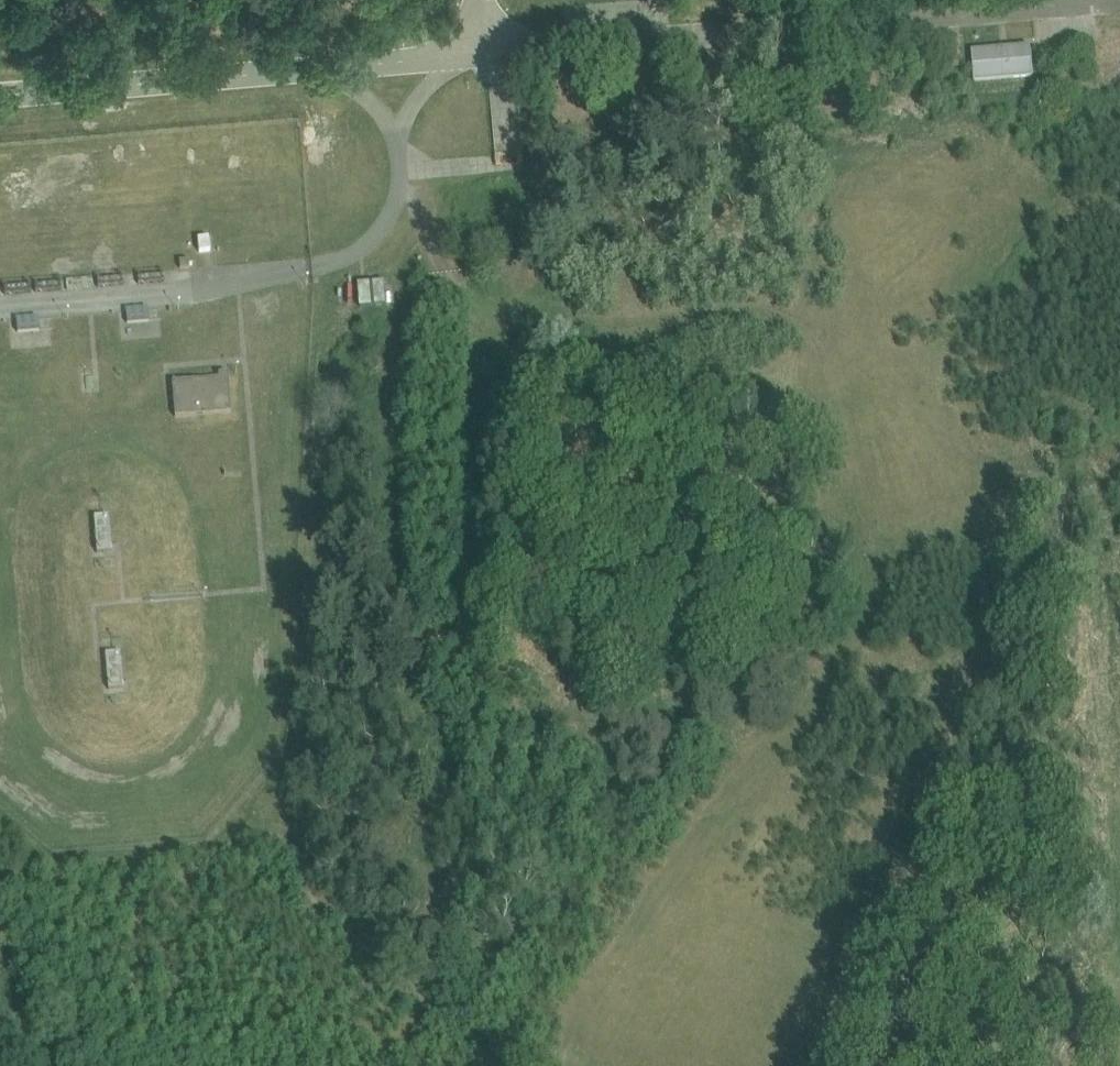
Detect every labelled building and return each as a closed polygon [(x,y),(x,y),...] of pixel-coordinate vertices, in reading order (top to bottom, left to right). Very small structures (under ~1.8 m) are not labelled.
[(971,52),(974,81),(1030,76),(1028,47),(971,52)] [(198,239),(199,252),(210,251),(209,238),(198,239)] [(386,305),(384,282),(358,284),(360,307),(386,305)] [(127,312),(128,324),(149,321),(148,310),(127,312)] [(17,321),(18,333),(39,331),(38,319),(17,321)] [(232,413),(229,382),(228,373),(219,374),(219,378),(172,382),(175,417),(232,413)] [(112,551),(111,544),(109,516),(94,517),(97,553),(112,551)] [(123,688),(122,682),(120,652),(106,654),(109,690),(123,688)]
